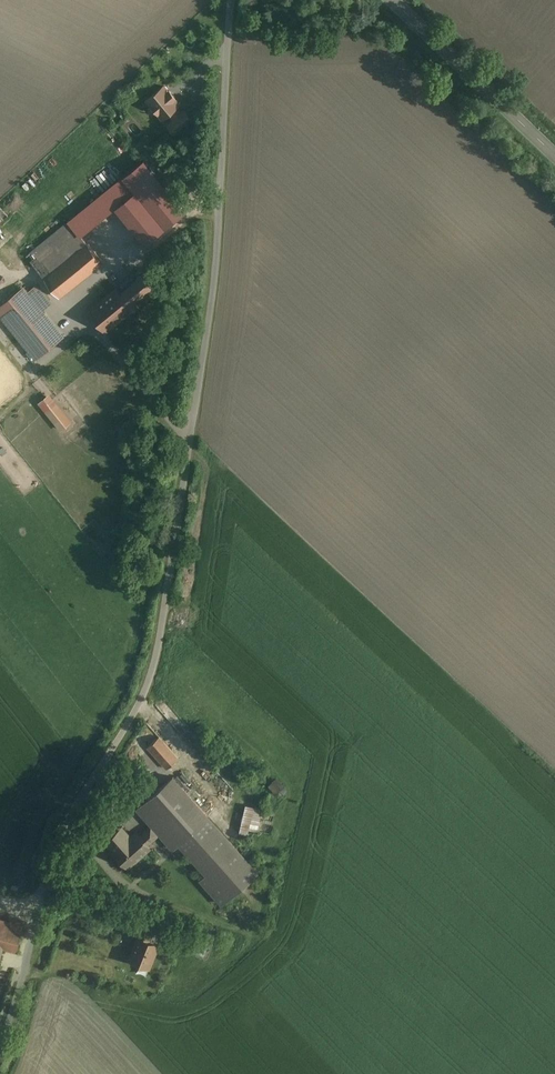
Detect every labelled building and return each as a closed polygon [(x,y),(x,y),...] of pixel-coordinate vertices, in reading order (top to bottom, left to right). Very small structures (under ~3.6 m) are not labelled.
[(163,86),(147,100),(161,116),(177,103),(163,86)] [(75,212),(87,227),(132,192),(121,177),(75,212)] [(25,255),(58,293),(105,252),(72,214),(25,255)] [(59,332),(15,278),(0,291),(0,315),(32,354),(59,332)] [(116,289),(90,311),(106,330),(132,308),(116,289)] [(186,320),(186,304),(174,305),(175,321),(186,320)] [(163,737),(153,748),(171,765),(182,754),(163,737)] [(265,867),(179,779),(148,809),(157,819),(165,827),(234,897),(265,867)] [(245,804),(240,826),(256,830),(261,808),(245,804)] [(140,837),(147,845),(165,827),(157,819),(140,837)] [(122,827),(107,841),(116,851),(115,852),(128,867),(150,848),(147,845),(140,837),(136,832),(131,837),(122,827)] [(153,854),(135,872),(142,879),(160,861),(153,854)] [(2,948),(15,952),(22,927),(0,921),(0,956),(2,948)] [(139,936),(130,959),(149,967),(159,945),(139,936)] [(204,954),(208,944),(186,937),(183,947),(204,954)]
